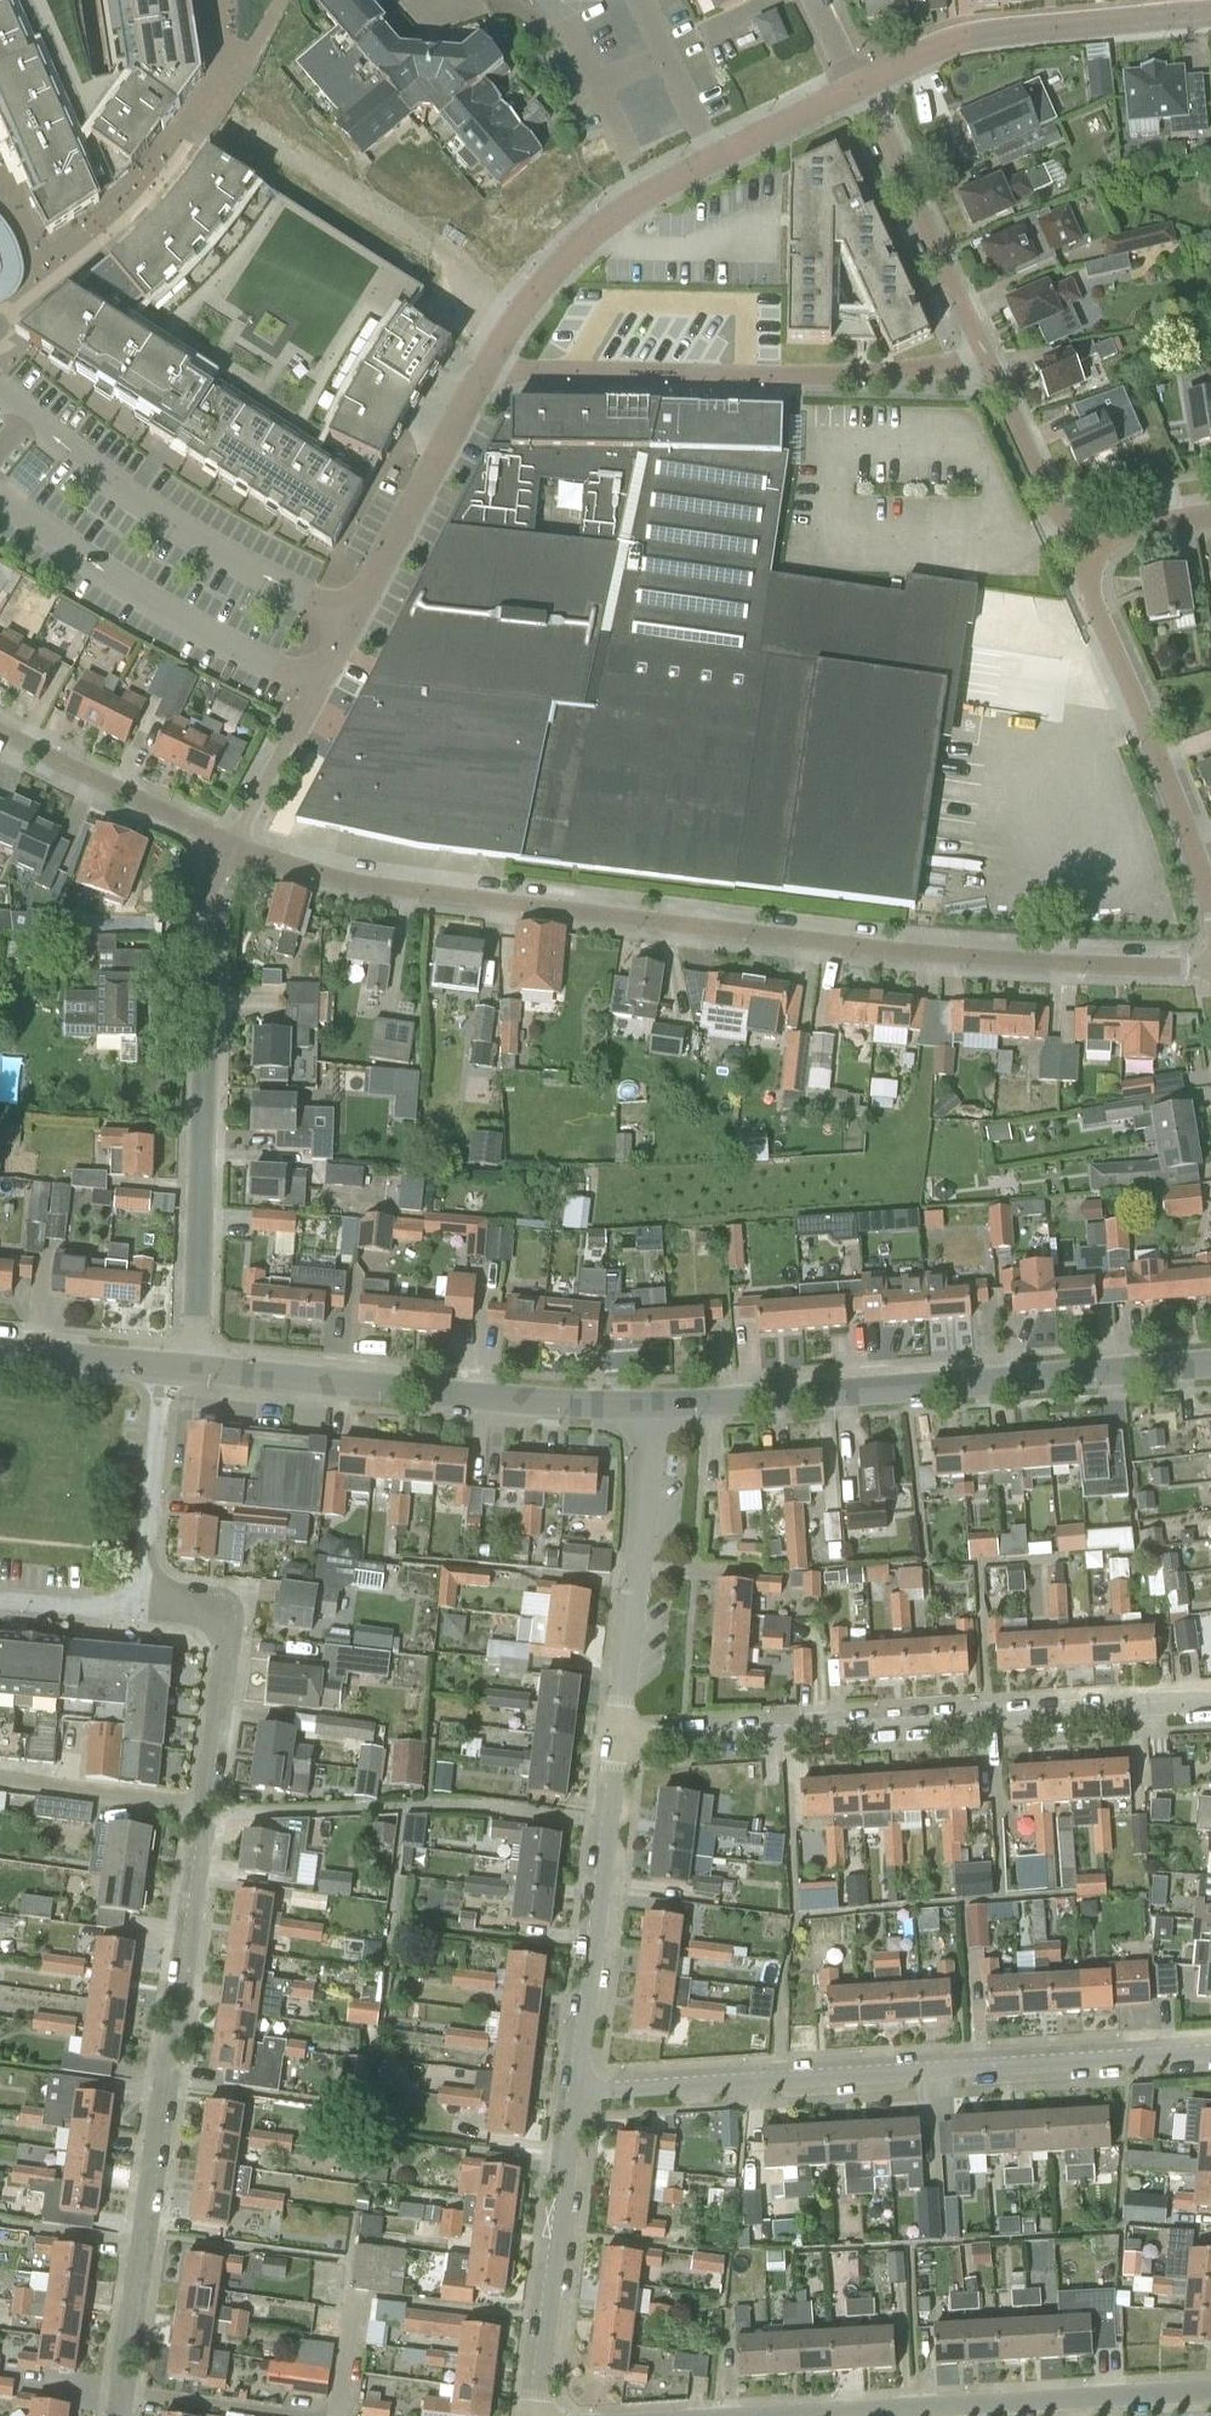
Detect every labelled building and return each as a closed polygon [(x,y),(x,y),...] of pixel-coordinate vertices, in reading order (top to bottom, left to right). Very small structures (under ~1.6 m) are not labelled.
[(36,202),(33,204),(49,235),(99,202),(98,200),(131,169),(132,169),(147,150),(148,150),(163,130),(164,131),(180,109),(180,108),(155,89),(133,74),(116,76),(111,77),(110,77),(94,80),(85,12),(83,0),(0,0),(0,121),(36,202)] [(111,76),(111,77),(116,76),(133,74),(155,89),(180,108),(203,77),(192,0),(99,0),(111,76)] [(504,65),(482,40),(465,54),(400,50),(380,26),(384,23),(365,0),(316,0),(317,6),(339,31),(297,66),(330,106),(321,114),(360,160),(418,111),(434,115),(441,122),(504,65)] [(720,12),(747,0),(714,0),(720,12)] [(868,25),(909,19),(906,0),(865,0),(868,25)] [(947,11),(945,0),(929,0),(930,13),(947,11)] [(1001,0),(970,0),(971,9),(1001,6),(1001,0)] [(768,50),(785,42),(774,18),(757,26),(768,50)] [(457,141),(502,102),(492,90),(511,73),(504,65),(441,122),(457,141)] [(1189,101),(1187,78),(1186,69),(1170,71),(1169,66),(1143,69),(1144,73),(1128,75),(1132,123),(1176,119),(1178,135),(1210,132),(1207,99),(1189,101)] [(1113,96),(1112,84),(1094,86),(1096,98),(1113,96)] [(1053,123),(1037,85),(1022,92),(1021,89),(960,115),(979,159),(1039,133),(1038,130),(1053,123)] [(539,116),(544,111),(537,103),(516,121),(501,104),(503,102),(502,102),(457,141),(464,150),(457,156),(470,172),(477,166),(479,167),(539,116)] [(479,167),(498,190),(498,191),(542,155),(541,155),(544,153),(530,137),(551,120),(544,111),(539,116),(479,167)] [(1042,133),(1017,143),(1024,158),(1025,159),(1049,148),(1042,133)] [(1184,143),(1165,145),(1167,160),(1186,158),(1184,143)] [(880,259),(892,254),(873,212),(865,216),(855,194),(863,190),(850,162),(842,166),(836,152),(791,173),(791,198),(790,198),(790,201),(804,201),(803,230),(792,229),(792,227),(789,227),(789,229),(790,229),(789,254),(802,255),(802,267),(789,266),(788,305),(801,306),(801,317),(788,317),(787,342),(877,344),(865,319),(832,318),(834,252),(843,252),(890,355),(930,337),(920,315),(908,320),(903,309),(915,304),(897,265),(885,270),(880,259)] [(379,464),(382,465),(403,424),(427,385),(453,346),(407,314),(424,293),(208,153),(187,183),(164,211),(139,238),(110,264),(20,339),(156,426),(150,435),(333,552),(379,464)] [(979,192),(963,199),(965,203),(976,228),(1013,212),(1026,206),(1028,211),(1062,208),(1052,185),(1045,169),(1038,154),(995,174),(998,179),(978,188),(979,192)] [(1003,245),(987,252),(999,280),(1026,269),(1027,273),(1056,260),(1053,254),(1083,241),(1078,229),(1068,207),(1050,215),(1049,211),(1013,223),(1017,231),(1000,238),(1003,245)] [(1108,261),(1127,256),(1126,256),(1176,245),(1171,224),(1103,240),(1108,260),(1108,261)] [(5,299),(9,296),(13,292),(17,288),(19,283),(21,278),(21,272),(21,267),(20,262),(15,248),(8,235),(0,226),(0,301),(5,299)] [(1108,261),(1108,260),(1084,266),(1087,280),(1130,271),(1127,256),(1108,261)] [(1047,289),(1010,306),(1023,333),(1036,327),(1047,350),(1069,339),(1060,320),(1061,320),(1058,314),(1080,303),(1071,283),(1049,293),(1047,289)] [(1117,357),(1111,342),(1094,350),(1092,344),(1060,358),(1059,356),(1044,363),(1045,365),(1036,369),(1050,399),(1085,383),(1084,381),(1095,376),(1088,361),(1098,357),(1101,364),(1117,357)] [(1186,401),(1194,449),(1210,446),(1210,397),(1186,401)] [(419,851),(733,888),(914,915),(963,589),(907,581),(905,599),(770,579),(788,457),(782,456),(783,414),(639,408),(639,406),(511,406),(510,423),(502,422),(298,824),(419,851)] [(1078,469),(1117,452),(1102,421),(1064,438),(1078,469)] [(1186,570),(1141,577),(1141,579),(1143,590),(1144,595),(1149,625),(1157,624),(1174,621),(1194,618),(1186,570)] [(29,615),(40,597),(22,586),(11,605),(29,615)] [(52,620),(89,640),(98,623),(61,603),(52,620)] [(99,624),(90,641),(107,650),(116,634),(99,624)] [(28,655),(18,650),(21,643),(4,635),(0,643),(0,681),(12,687),(28,656),(28,655)] [(39,702),(60,664),(43,654),(32,648),(28,655),(28,656),(12,687),(39,702)] [(165,701),(180,670),(178,669),(179,666),(163,658),(147,693),(165,701)] [(196,739),(206,719),(204,718),(201,726),(191,721),(189,726),(176,720),(198,679),(180,670),(165,701),(166,701),(158,717),(170,723),(154,757),(182,771),(196,739)] [(97,730),(113,698),(112,698),(120,682),(111,677),(108,683),(89,674),(68,716),(97,730)] [(237,728),(249,706),(223,691),(211,713),(237,728)] [(113,698),(97,730),(125,745),(146,703),(127,693),(122,702),(113,698)] [(206,719),(196,739),(182,771),(210,784),(217,770),(232,777),(246,747),(228,738),(225,744),(217,740),(223,727),(206,719)] [(1199,769),(1204,782),(1202,783),(1210,806),(1210,764),(1199,769)] [(34,822),(39,811),(11,799),(7,807),(0,824),(0,847),(18,855),(19,855),(33,821),(34,822)] [(60,833),(34,822),(33,821),(19,855),(18,855),(13,866),(39,877),(36,886),(50,892),(61,868),(48,862),(60,833)] [(116,927),(119,918),(146,844),(101,828),(77,895),(104,904),(98,920),(116,927)] [(302,938),(308,916),(304,914),(308,897),(279,889),(269,928),(281,932),(274,956),(291,961),(298,937),(302,938)] [(53,916),(28,910),(27,914),(11,914),(13,934),(47,936),(53,916)] [(11,911),(0,911),(0,928),(11,929),(11,911)] [(558,996),(565,930),(518,926),(511,992),(558,996)] [(391,970),(395,938),(352,931),(348,964),(371,967),(368,992),(386,995),(389,970),(391,970)] [(158,973),(158,954),(138,954),(117,953),(117,939),(66,937),(66,952),(98,952),(98,992),(65,992),(65,1017),(65,1040),(137,1040),(138,981),(147,981),(147,973),(158,973)] [(485,949),(436,943),(433,972),(432,972),(430,996),(443,998),(444,993),(479,997),(481,978),(482,978),(485,949)] [(653,1024),(661,969),(632,965),(629,982),(623,982),(618,1019),(653,1024)] [(281,986),(281,976),(265,975),(264,986),(281,986)] [(746,1031),(753,983),(706,976),(701,1006),(689,1004),(693,1022),(746,1031)] [(753,983),(746,1031),(775,1036),(783,1029),(794,1031),(800,990),(753,983)] [(284,1005),(317,1006),(317,987),(285,986),(284,1005)] [(872,1029),(876,997),(828,992),(825,1024),(872,1029)] [(320,996),(318,1025),(332,1026),(333,996),(320,996)] [(876,997),(872,1029),(920,1034),(923,1002),(876,997)] [(520,1024),(521,1003),(500,1002),(499,1025),(502,1025),(501,1056),(504,1056),(503,1087),(539,1090),(539,1087),(567,1088),(568,1072),(543,1070),(540,1074),(517,1072),(519,1024),(520,1024)] [(997,1039),(999,1008),(951,1004),(949,1036),(997,1039)] [(316,1032),(317,1006),(284,1005),(283,1033),(256,1033),(255,1071),(287,1072),(288,1050),(308,1050),(308,1032),(316,1032)] [(999,1008),(997,1039),(1045,1042),(1047,1011),(999,1008)] [(492,1069),(497,1026),(493,1026),(495,1011),(475,1009),(468,1066),(492,1069)] [(1121,1045),(1122,1014),(1074,1013),(1073,1044),(1086,1044),(1086,1053),(1111,1053),(1111,1045),(1121,1045)] [(1122,1014),(1121,1045),(1169,1047),(1170,1016),(1122,1014)] [(408,1066),(415,1027),(376,1021),(370,1060),(408,1066)] [(697,1060),(702,1036),(686,1033),(686,1030),(653,1025),(648,1055),(681,1061),(682,1057),(697,1060)] [(804,1089),(810,1038),(810,1037),(789,1034),(783,1093),(803,1095),(804,1089)] [(810,1038),(804,1089),(807,1090),(805,1111),(818,1112),(846,1115),(848,1093),(830,1092),(834,1037),(813,1035),(813,1039),(810,1038)] [(952,1078),(955,1050),(936,1049),(934,1076),(952,1078)] [(1078,1083),(1079,1049),(1060,1049),(1059,1054),(1040,1054),(1039,1080),(1078,1083)] [(1011,1075),(1012,1053),(998,1052),(997,1074),(1011,1075)] [(371,1071),(369,1093),(418,1097),(420,1074),(371,1071)] [(1124,1101),(1154,1096),(1152,1079),(1121,1084),(1124,1101)] [(896,1102),(897,1082),(872,1080),(870,1099),(871,1099),(871,1107),(892,1109),(893,1101),(896,1102)] [(310,1152),(311,1135),(307,1134),(308,1113),(296,1113),(296,1101),(254,1099),(252,1134),(276,1135),(275,1151),(310,1152)] [(1157,1145),(1195,1139),(1195,1137),(1199,1137),(1202,1133),(1200,1121),(1196,1118),(1191,1119),(1190,1109),(1152,1116),(1143,1117),(1141,1101),(1081,1111),(1084,1128),(1107,1124),(1107,1125),(1133,1120),(1135,1132),(1154,1129),(1157,1145)] [(745,1126),(749,1154),(770,1151),(766,1123),(745,1126)] [(22,1127),(0,1124),(0,1159),(1,1146),(19,1148),(22,1127)] [(988,1144),(1011,1141),(1009,1124),(986,1127),(988,1144)] [(153,1180),(155,1142),(132,1141),(133,1134),(103,1132),(102,1150),(111,1150),(110,1178),(153,1180)] [(478,1165),(499,1167),(503,1137),(481,1134),(478,1165)] [(1195,1139),(1157,1145),(1160,1161),(1149,1163),(1089,1167),(1090,1193),(1162,1189),(1165,1187),(1199,1181),(1197,1170),(1200,1169),(1195,1139)] [(415,1170),(416,1147),(396,1146),(395,1163),(403,1163),(402,1170),(415,1170)] [(616,1154),(615,1164),(632,1165),(632,1155),(616,1154)] [(362,1189),(364,1169),(327,1166),(325,1186),(362,1189)] [(304,1191),(305,1173),(284,1172),(284,1170),(252,1169),(250,1202),(283,1204),(284,1190),(304,1191)] [(72,1187),(107,1190),(108,1173),(72,1172),(72,1186),(72,1187)] [(72,1187),(72,1186),(53,1185),(50,1216),(47,1215),(45,1241),(64,1243),(70,1201),(89,1203),(91,1191),(107,1192),(107,1190),(72,1187)] [(1164,1221),(1201,1218),(1198,1187),(1162,1189),(1164,1221)] [(150,1214),(152,1195),(117,1191),(115,1210),(150,1214)] [(155,1194),(152,1211),(175,1214),(177,1197),(155,1194)] [(587,1232),(591,1201),(567,1198),(563,1229),(587,1232)] [(47,1215),(49,1201),(31,1199),(29,1224),(27,1224),(24,1253),(43,1255),(44,1241),(45,1241),(47,1215)] [(992,1238),(1009,1236),(1008,1223),(1014,1222),(1013,1206),(990,1209),(992,1238)] [(293,1256),(297,1216),(297,1215),(253,1211),(251,1233),(276,1235),(275,1255),(293,1256)] [(856,1216),(857,1235),(891,1233),(890,1214),(856,1216)] [(943,1214),(924,1215),(925,1231),(944,1230),(943,1214)] [(391,1255),(395,1220),(368,1217),(360,1224),(357,1251),(391,1255)] [(795,1243),(830,1240),(829,1218),(794,1221),(795,1243)] [(545,1232),(546,1222),(510,1219),(509,1229),(545,1232)] [(424,1233),(424,1220),(396,1220),(396,1232),(424,1233)] [(1170,1304),(1167,1264),(1131,1267),(1127,1221),(1104,1223),(1106,1246),(1108,1246),(1112,1295),(1127,1293),(1128,1307),(1170,1304)] [(468,1238),(469,1226),(426,1222),(425,1235),(468,1238)] [(1108,1246),(1106,1246),(1104,1246),(1102,1224),(1086,1226),(1088,1250),(1091,1249),(1093,1270),(1080,1271),(1081,1284),(1054,1286),(1056,1313),(1097,1310),(1096,1296),(1112,1295),(1108,1246)] [(469,1226),(468,1238),(466,1256),(484,1257),(486,1227),(469,1225),(469,1226)] [(661,1228),(637,1232),(640,1250),(664,1247),(661,1228)] [(727,1253),(744,1253),(742,1228),(725,1228),(727,1253)] [(513,1263),(514,1232),(487,1231),(485,1261),(513,1263)] [(109,1260),(130,1262),(131,1245),(110,1244),(109,1260)] [(103,1301),(106,1262),(89,1261),(90,1254),(74,1246),(63,1245),(61,1264),(52,1263),(50,1279),(68,1281),(66,1298),(103,1301)] [(11,1292),(13,1276),(31,1278),(33,1261),(9,1259),(8,1266),(0,1265),(0,1291),(11,1292)] [(1170,1304),(1210,1300),(1210,1286),(1210,1280),(1210,1259),(1197,1260),(1197,1262),(1167,1264),(1170,1304)] [(106,1262),(103,1301),(141,1305),(143,1284),(150,1285),(152,1262),(134,1260),(134,1265),(106,1262)] [(1021,1274),(1003,1275),(1004,1297),(1013,1296),(1014,1317),(1056,1313),(1054,1286),(1052,1264),(1020,1267),(1021,1274)] [(346,1274),(291,1269),(290,1282),(289,1293),(287,1319),(323,1323),(325,1307),(343,1309),(346,1274)] [(287,1319),(289,1293),(290,1282),(270,1280),(269,1292),(262,1291),(264,1273),(247,1271),(245,1294),(252,1295),(250,1316),(287,1319)] [(605,1298),(606,1272),(581,1271),(579,1296),(605,1298)] [(622,1300),(623,1272),(607,1272),(606,1299),(622,1300)] [(927,1322),(925,1296),(924,1277),(900,1279),(902,1298),(886,1299),(884,1273),(861,1275),(862,1295),(864,1314),(882,1312),(883,1326),(927,1322)] [(414,1331),(452,1335),(453,1320),(472,1322),(476,1281),(450,1278),(447,1308),(417,1305),(414,1331)] [(947,1278),(925,1279),(927,1322),(971,1319),(970,1305),(988,1303),(987,1285),(962,1287),(962,1293),(947,1294),(947,1278)] [(414,1331),(417,1305),(388,1303),(390,1283),(363,1281),(360,1311),(378,1313),(377,1328),(414,1331)] [(846,1315),(864,1314),(862,1295),(837,1297),(838,1302),(800,1305),(803,1332),(847,1328),(846,1315)] [(541,1344),(545,1300),(508,1296),(507,1307),(489,1306),(487,1323),(506,1325),(504,1340),(541,1344)] [(545,1300),(541,1344),(578,1348),(579,1332),(597,1334),(600,1305),(545,1300)] [(803,1332),(800,1305),(762,1308),(762,1301),(737,1303),(740,1322),(757,1321),(758,1335),(803,1332)] [(667,1314),(669,1340),(706,1337),(705,1321),(723,1320),(722,1302),(699,1304),(699,1311),(667,1314)] [(669,1340),(667,1314),(638,1316),(636,1310),(612,1311),(613,1327),(631,1326),(632,1343),(669,1340)] [(323,1517),(328,1444),(224,1433),(224,1432),(193,1429),(186,1504),(323,1517)] [(1132,1463),(1166,1459),(1163,1431),(1148,1433),(1149,1445),(1131,1447),(1132,1463)] [(1107,1433),(1078,1435),(1081,1468),(1082,1475),(1083,1488),(1112,1486),(1113,1486),(1114,1498),(1114,1500),(1128,1499),(1124,1451),(1110,1452),(1108,1433),(1107,1433)] [(1052,1470),(1081,1468),(1078,1435),(1049,1437),(1052,1470)] [(1022,1472),(1052,1470),(1049,1437),(1020,1440),(1022,1472)] [(993,1475),(1022,1472),(1020,1440),(990,1442),(993,1475)] [(964,1477),(993,1475),(990,1442),(961,1444),(964,1477)] [(935,1479),(964,1477),(961,1444),(931,1447),(933,1467),(917,1468),(922,1503),(925,1503),(924,1494),(937,1493),(935,1479)] [(334,1478),(331,1507),(344,1508),(345,1493),(369,1496),(370,1481),(373,1448),(341,1445),(338,1478),(334,1478)] [(400,1499),(405,1451),(373,1448),(370,1481),(393,1483),(391,1513),(407,1514),(408,1500),(400,1499)] [(876,1506),(875,1491),(895,1490),(892,1450),(861,1453),(863,1474),(859,1474),(861,1507),(847,1508),(849,1535),(888,1532),(886,1505),(876,1506)] [(432,1487),(435,1454),(405,1451),(400,1499),(408,1500),(410,1485),(432,1487)] [(435,1454),(432,1487),(457,1489),(455,1508),(468,1509),(467,1517),(481,1518),(483,1492),(464,1491),(467,1457),(435,1454)] [(793,1508),(803,1507),(803,1505),(810,1504),(809,1491),(824,1490),(822,1456),(790,1458),(793,1508)] [(804,1521),(803,1507),(793,1508),(790,1458),(754,1460),(756,1494),(784,1493),(786,1522),(804,1521)] [(531,1509),(534,1462),(502,1460),(500,1494),(524,1495),(523,1508),(522,1508),(521,1523),(541,1524),(542,1509),(541,1509),(531,1509)] [(737,1496),(756,1494),(754,1460),(726,1462),(727,1486),(717,1487),(720,1538),(740,1537),(737,1496)] [(563,1498),(565,1464),(534,1462),(531,1509),(541,1509),(542,1497),(563,1498)] [(565,1464),(563,1498),(587,1499),(586,1518),(599,1519),(601,1500),(595,1500),(597,1466),(565,1464)] [(1154,1489),(1169,1488),(1168,1470),(1152,1472),(1154,1489)] [(1031,1479),(1022,1480),(1023,1492),(1032,1491),(1031,1479)] [(964,1485),(965,1497),(973,1496),(972,1484),(964,1485)] [(956,1498),(965,1497),(964,1485),(955,1486),(956,1498)] [(1140,1513),(1155,1511),(1153,1494),(1137,1496),(1140,1513)] [(306,1544),(309,1517),(234,1509),(233,1525),(183,1521),(180,1561),(242,1566),(243,1556),(260,1541),(306,1544)] [(406,1529),(407,1514),(391,1513),(389,1527),(406,1529)] [(825,1543),(841,1542),(839,1514),(824,1515),(825,1543)] [(787,1537),(805,1535),(804,1521),(786,1522),(787,1537)] [(540,1538),(541,1524),(521,1523),(520,1538),(522,1538),(522,1544),(529,1544),(529,1537),(540,1538)] [(999,1559),(998,1548),(998,1534),(996,1534),(996,1528),(981,1529),(981,1535),(968,1536),(969,1560),(999,1559)] [(1141,1550),(1144,1549),(1161,1547),(1163,1547),(1161,1530),(1139,1533),(1141,1550)] [(1095,1547),(1113,1546),(1112,1533),(1094,1534),(1095,1547)] [(805,1535),(787,1537),(789,1571),(808,1570),(805,1535)] [(320,1550),(339,1555),(343,1541),(324,1536),(320,1550)] [(1028,1558),(1053,1556),(1052,1544),(1027,1546),(1028,1558)] [(764,1564),(764,1545),(737,1545),(737,1563),(764,1564)] [(1027,1546),(998,1548),(999,1559),(1028,1558),(1027,1546)] [(610,1574),(612,1552),(590,1550),(590,1548),(563,1547),(562,1571),(610,1574)] [(1177,1556),(1163,1557),(1164,1574),(1179,1572),(1177,1556)] [(373,1573),(374,1564),(318,1557),(314,1589),(283,1584),(281,1598),(279,1598),(274,1628),(310,1634),(313,1615),(335,1618),(339,1593),(353,1585),(355,1573),(358,1571),(373,1573)] [(1162,1557),(1146,1559),(1150,1599),(1165,1597),(1165,1594),(1163,1576),(1162,1571),(1163,1571),(1162,1557)] [(1117,1561),(1124,1668),(1156,1666),(1154,1632),(1141,1633),(1140,1615),(1130,1616),(1128,1560),(1117,1561)] [(1093,1669),(1124,1668),(1117,1561),(1108,1561),(1110,1616),(1105,1617),(1106,1635),(1091,1636),(1093,1669)] [(1066,1603),(1065,1588),(1056,1589),(1055,1565),(1046,1566),(1048,1609),(1058,1608),(1057,1603),(1066,1603)] [(1056,1589),(1065,1588),(1064,1567),(1056,1567),(1056,1565),(1055,1565),(1056,1589)] [(1023,1566),(1007,1567),(1008,1594),(1026,1593),(1025,1592),(1024,1574),(1023,1566)] [(489,1589),(491,1572),(441,1568),(436,1609),(454,1611),(457,1586),(489,1589)] [(923,1591),(922,1573),(922,1569),(899,1570),(900,1592),(923,1591)] [(821,1600),(821,1574),(790,1574),(790,1589),(802,1590),(802,1600),(821,1600)] [(1184,1574),(1163,1576),(1165,1594),(1167,1594),(1176,1593),(1178,1609),(1187,1608),(1189,1608),(1184,1574)] [(717,1615),(751,1618),(753,1595),(781,1597),(782,1582),(748,1579),(748,1586),(720,1584),(717,1615)] [(548,1622),(584,1627),(588,1597),(575,1595),(576,1590),(537,1585),(536,1599),(550,1600),(548,1620),(548,1622)] [(892,1632),(902,1632),(900,1596),(890,1597),(892,1632)] [(937,1678),(935,1645),(912,1646),(909,1596),(900,1596),(902,1632),(903,1647),(905,1680),(937,1678)] [(1093,1669),(1091,1636),(1068,1637),(1066,1603),(1057,1603),(1058,1608),(1048,1609),(1048,1624),(1059,1623),(1062,1671),(1093,1669)] [(748,1650),(751,1618),(717,1615),(714,1647),(748,1650)] [(1186,1615),(1170,1617),(1170,1618),(1174,1618),(1175,1625),(1173,1625),(1177,1655),(1199,1652),(1195,1622),(1187,1623),(1186,1615)] [(464,1640),(466,1618),(445,1616),(442,1638),(464,1640)] [(792,1654),(812,1655),(811,1652),(805,1652),(805,1647),(789,1647),(791,1619),(764,1617),(762,1650),(792,1652),(792,1654)] [(548,1622),(548,1620),(534,1618),(530,1647),(488,1642),(486,1658),(488,1658),(488,1659),(528,1664),(529,1657),(568,1662),(569,1655),(581,1656),(584,1627),(548,1622)] [(1030,1673),(1028,1640),(1004,1641),(1003,1622),(989,1623),(990,1648),(996,1647),(998,1675),(1030,1673)] [(1030,1673),(1062,1671),(1059,1623),(1048,1624),(1049,1638),(1028,1640),(1030,1673)] [(935,1645),(937,1678),(969,1677),(967,1649),(973,1649),(972,1624),(958,1625),(959,1644),(935,1645)] [(328,1645),(354,1645),(355,1630),(328,1629),(328,1645)] [(873,1682),(872,1649),(868,1649),(868,1638),(846,1640),(846,1632),(831,1632),(832,1657),(840,1657),(841,1684),(873,1682)] [(381,1639),(362,1636),(360,1650),(380,1652),(381,1639)] [(48,1765),(60,1646),(1,1640),(0,1651),(0,1760),(48,1765)] [(94,1712),(100,1650),(67,1647),(62,1709),(94,1712)] [(388,1677),(391,1654),(325,1647),(322,1673),(272,1667),(268,1705),(318,1711),(318,1710),(334,1712),(334,1707),(340,1708),(343,1685),(347,1686),(348,1673),(388,1677)] [(746,1674),(748,1650),(714,1647),(711,1679),(739,1682),(739,1688),(763,1690),(764,1676),(746,1674)] [(873,1682),(905,1680),(903,1647),(872,1649),(873,1682)] [(127,1714),(132,1653),(100,1650),(94,1712),(127,1714)] [(124,1734),(118,1787),(157,1790),(161,1752),(162,1752),(167,1692),(169,1693),(173,1657),(132,1653),(127,1714),(125,1734),(124,1734)] [(813,1686),(812,1655),(792,1654),(793,1686),(813,1686)] [(526,1676),(528,1664),(488,1659),(487,1665),(499,1667),(499,1673),(526,1676)] [(486,1702),(575,1712),(578,1681),(542,1678),(540,1698),(531,1697),(531,1696),(487,1691),(486,1702)] [(572,1741),(575,1712),(486,1702),(486,1708),(528,1712),(528,1711),(538,1712),(536,1737),(572,1741)] [(372,1744),(375,1727),(317,1718),(314,1736),(372,1744)] [(258,1759),(311,1766),(313,1753),(293,1751),(295,1733),(262,1729),(258,1759)] [(118,1787),(124,1734),(91,1731),(86,1784),(118,1787)] [(569,1770),(572,1741),(536,1737),(533,1764),(523,1763),(524,1754),(481,1749),(482,1741),(463,1739),(461,1750),(452,1749),(452,1755),(480,1758),(479,1761),(569,1770)] [(422,1789),(425,1745),(394,1742),(391,1786),(422,1789)] [(377,1771),(379,1750),(362,1748),(360,1770),(377,1771)] [(307,1798),(311,1766),(258,1759),(253,1790),(307,1798)] [(1181,1768),(1181,1760),(1151,1761),(1152,1792),(1173,1791),(1173,1788),(1190,1787),(1189,1768),(1181,1768)] [(565,1800),(569,1770),(479,1761),(479,1767),(520,1772),(520,1778),(531,1779),(529,1796),(565,1800)] [(436,1792),(454,1793),(455,1764),(437,1763),(436,1792)] [(1099,1767),(1101,1803),(1131,1801),(1129,1765),(1099,1767)] [(1100,1803),(1101,1803),(1099,1767),(1069,1769),(1071,1805),(1084,1804),(1085,1814),(1091,1814),(1091,1813),(1101,1812),(1100,1803)] [(1054,1806),(1071,1805),(1069,1769),(1039,1771),(1047,1892),(1056,1892),(1051,1814),(1055,1814),(1054,1806)] [(1020,1894),(1047,1892),(1039,1771),(1009,1773),(1011,1809),(1027,1808),(1027,1817),(1034,1816),(1036,1859),(1018,1860),(1020,1894)] [(380,1776),(362,1773),(359,1799),(377,1801),(380,1776)] [(952,1847),(960,1846),(960,1845),(968,1845),(966,1811),(980,1811),(978,1774),(947,1776),(950,1823),(942,1824),(943,1843),(951,1842),(952,1847)] [(941,1822),(942,1824),(950,1823),(947,1776),(918,1778),(920,1814),(935,1813),(936,1823),(941,1822)] [(905,1815),(920,1814),(918,1778),(889,1780),(891,1827),(883,1827),(883,1828),(884,1847),(893,1846),(893,1850),(902,1850),(901,1825),(906,1825),(905,1815)] [(862,1829),(883,1828),(883,1827),(891,1827),(889,1780),(859,1782),(862,1829)] [(843,1831),(862,1829),(859,1782),(830,1783),(833,1830),(825,1831),(826,1850),(834,1850),(834,1854),(844,1853),(843,1831)] [(802,1833),(825,1831),(833,1830),(830,1783),(800,1785),(802,1833)] [(658,1824),(693,1829),(697,1798),(661,1794),(658,1824)] [(90,1825),(93,1805),(35,1797),(33,1817),(90,1825)] [(1198,1799),(1195,1830),(1210,1832),(1210,1800),(1198,1799)] [(1169,1822),(1171,1805),(1155,1803),(1153,1820),(1169,1822)] [(1093,1835),(1111,1834),(1109,1811),(1101,1812),(1091,1813),(1091,1814),(1092,1814),(1093,1835)] [(422,1836),(425,1819),(405,1816),(401,1847),(411,1848),(413,1834),(422,1836)] [(1133,1856),(1149,1855),(1146,1816),(1130,1817),(1133,1856)] [(1061,1890),(1076,1889),(1071,1819),(1057,1820),(1061,1890)] [(725,1839),(727,1822),(706,1820),(704,1837),(725,1839)] [(492,1822),(490,1839),(506,1841),(506,1846),(512,1846),(524,1848),(522,1865),(557,1870),(561,1839),(526,1834),(527,1827),(492,1822)] [(727,1822),(725,1839),(746,1842),(746,1840),(760,1842),(760,1835),(747,1833),(748,1825),(727,1822)] [(395,1844),(397,1826),(378,1824),(376,1842),(395,1844)] [(689,1858),(693,1829),(658,1824),(654,1854),(689,1858)] [(127,1867),(145,1869),(150,1835),(110,1829),(104,1879),(125,1882),(127,1867)] [(1111,1834),(1093,1835),(1095,1855),(1112,1854),(1111,1834)] [(279,1836),(278,1840),(245,1835),(239,1873),(271,1878),(276,1851),(298,1855),(300,1839),(279,1836)] [(765,1835),(762,1864),(781,1866),(785,1838),(765,1835)] [(961,1863),(960,1846),(952,1847),(951,1842),(943,1843),(944,1864),(961,1863)] [(904,1869),(902,1850),(893,1850),(893,1846),(884,1847),(886,1881),(895,1881),(894,1870),(904,1869)] [(845,1872),(844,1853),(834,1854),(834,1850),(826,1850),(828,1873),(845,1872)] [(688,1873),(689,1858),(654,1854),(650,1884),(697,1890),(696,1894),(717,1897),(717,1900),(764,1906),(763,1915),(789,1918),(788,1892),(722,1882),(722,1879),(705,1877),(705,1875),(688,1873)] [(465,1878),(464,1887),(507,1892),(507,1894),(518,1895),(553,1900),(557,1870),(522,1865),(521,1877),(508,1876),(502,1875),(501,1882),(465,1878)] [(138,1918),(145,1869),(127,1867),(125,1882),(104,1879),(99,1912),(138,1918)] [(350,1898),(353,1875),(321,1872),(319,1894),(350,1898)] [(958,1899),(974,1897),(993,1895),(991,1872),(956,1875),(958,1899)] [(1079,1875),(1078,1895),(1107,1896),(1107,1875),(1079,1875)] [(847,1907),(853,1907),(867,1906),(864,1877),(845,1878),(847,1907)] [(1153,1877),(1152,1905),(1166,1905),(1167,1877),(1153,1877)] [(799,1885),(801,1912),(840,1909),(838,1882),(799,1885)] [(464,1887),(463,1895),(506,1900),(507,1894),(507,1892),(464,1887)] [(326,1913),(328,1897),(293,1892),(291,1908),(326,1913)] [(517,1905),(514,1926),(549,1931),(553,1900),(518,1895),(517,1905)] [(51,1920),(53,1900),(22,1896),(19,1916),(29,1918),(27,1926),(43,1928),(44,1920),(51,1920)] [(234,1926),(269,1931),(273,1901),(239,1896),(234,1926)] [(1043,1901),(1031,1902),(1033,1933),(1033,1944),(1046,1943),(1043,1901)] [(1012,1904),(987,1906),(988,1923),(1013,1921),(1012,1904)] [(968,1908),(967,1908),(969,1951),(970,1950),(990,1949),(988,1923),(987,1906),(968,1908)] [(918,1934),(940,1932),(938,1909),(917,1911),(918,1934)] [(642,1948),(678,1952),(682,1921),(646,1917),(642,1948)] [(8,1936),(10,1919),(0,1918),(0,1935),(8,1936)] [(816,1942),(847,1941),(846,1918),(815,1919),(816,1942)] [(1171,1943),(1173,1921),(1155,1919),(1153,1941),(1171,1943)] [(300,1940),(302,1924),(281,1921),(279,1937),(300,1940)] [(302,1924),(300,1940),(321,1944),(323,1927),(302,1924)] [(1203,1924),(1201,1946),(1210,1947),(1210,1924),(1203,1924)] [(264,1960),(269,1931),(234,1926),(230,1955),(264,1960)] [(94,1973),(130,1978),(135,1947),(98,1942),(94,1973)] [(709,1963),(712,1946),(690,1943),(688,1960),(709,1963)] [(1049,1964),(1048,1943),(1046,1943),(1033,1944),(1036,1981),(1019,1982),(1021,2019),(1052,2017),(1050,1980),(1049,1980),(1048,1964),(1049,1964)] [(1048,1943),(1049,1964),(1061,1963),(1059,1943),(1048,1943)] [(712,1946),(709,1963),(731,1965),(733,1948),(712,1946)] [(674,1982),(678,1952),(642,1948),(638,1977),(674,1982)] [(920,2024),(918,1989),(901,1990),(899,1952),(885,1953),(890,2026),(920,2024)] [(860,2028),(890,2026),(885,1953),(873,1954),(875,1992),(857,1993),(860,2028)] [(262,1974),(264,1960),(230,1955),(226,1984),(313,1997),(313,1993),(315,1985),(291,1982),(291,1983),(273,1981),(273,1976),(262,1974)] [(84,1971),(85,1970),(86,1961),(43,1956),(41,1965),(84,1971)] [(507,1987),(507,1988),(541,1993),(545,1963),(510,1958),(509,1971),(507,1987)] [(1080,1978),(1082,2015),(1114,2013),(1114,2009),(1150,2007),(1148,1961),(1108,1964),(1109,1976),(1080,1978)] [(1021,2019),(1019,1982),(999,1983),(998,1963),(982,1964),(984,1986),(988,1987),(990,2021),(1021,2019)] [(40,1973),(83,1978),(83,1979),(84,1971),(41,1965),(40,1973)] [(1157,1997),(1177,1996),(1176,1965),(1155,1967),(1157,1997)] [(918,1989),(920,2024),(952,2022),(949,1989),(955,1989),(953,1966),(938,1967),(939,1988),(918,1989)] [(454,1971),(453,1979),(496,1984),(496,1976),(454,1971)] [(130,1978),(94,1973),(90,2002),(126,2007),(130,1978)] [(860,2028),(857,1993),(837,1994),(835,1973),(820,1974),(822,1998),(826,1997),(828,2030),(860,2028)] [(670,2011),(674,1982),(638,1977),(635,2007),(670,2011)] [(1052,2017),(1082,2015),(1080,1978),(1050,1980),(1052,2017)] [(495,1993),(496,1984),(453,1979),(452,1988),(495,1993)] [(321,1994),(313,1993),(313,1997),(226,1984),(222,2014),(256,2018),(256,2016),(280,2019),(283,1997),(320,2002),(321,1994)] [(537,2022),(541,1993),(507,1988),(503,2017),(537,2022)] [(773,2019),(776,1990),(753,1988),(750,2017),(773,2019)] [(378,2028),(381,2004),(350,2000),(347,2023),(378,2028)] [(122,2037),(126,2007),(90,2002),(86,2032),(122,2037)] [(702,2021),(704,2005),(683,2002),(681,2018),(702,2021)] [(704,2005),(702,2021),(723,2024),(723,2030),(733,2032),(733,2034),(759,2038),(761,2021),(735,2017),(735,2015),(725,2014),(725,2007),(704,2005)] [(666,2042),(670,2011),(635,2007),(631,2038),(666,2042)] [(53,2034),(56,2017),(35,2014),(32,2031),(53,2034)] [(252,2047),(256,2018),(222,2014),(218,2043),(252,2047)] [(56,2017),(53,2034),(74,2037),(76,2020),(56,2017)] [(534,2051),(537,2022),(503,2017),(499,2047),(534,2051)] [(466,2050),(468,2033),(447,2030),(445,2047),(466,2050)] [(118,2067),(122,2037),(86,2032),(82,2062),(118,2067)] [(468,2033),(466,2050),(487,2053),(490,2035),(468,2033)] [(285,2041),(284,2052),(283,2058),(305,2061),(307,2045),(285,2041)] [(283,2058),(284,2052),(281,2052),(282,2045),(263,2042),(262,2049),(252,2047),(218,2043),(213,2073),(228,2075),(226,2086),(270,2092),(274,2058),(283,2059),(283,2058)] [(530,2080),(534,2051),(499,2047),(495,2076),(530,2080)] [(367,2085),(370,2061),(344,2057),(341,2081),(338,2102),(364,2105),(367,2085)] [(406,2082),(408,2062),(382,2059),(378,2085),(395,2087),(395,2080),(406,2082)] [(526,2110),(530,2080),(495,2076),(494,2088),(482,2087),(481,2093),(439,2088),(438,2096),(428,2095),(427,2097),(526,2110)] [(73,2126),(109,2131),(113,2101),(100,2099),(102,2084),(49,2077),(44,2111),(22,2108),(20,2125),(61,2130),(63,2122),(74,2123),(73,2126)] [(1153,2142),(1156,2114),(1152,2114),(1154,2086),(1131,2087),(1127,2140),(1153,2142)] [(522,2140),(526,2110),(427,2097),(426,2107),(437,2108),(437,2105),(478,2110),(478,2114),(490,2116),(488,2135),(522,2140)] [(203,2136),(238,2141),(242,2111),(208,2106),(203,2136)] [(1210,2149),(1210,2118),(1205,2118),(1205,2113),(1186,2111),(1183,2144),(1200,2146),(1200,2148),(1210,2149)] [(723,2150),(738,2149),(737,2112),(722,2113),(723,2150)] [(1077,2116),(1080,2182),(1081,2182),(1082,2192),(1094,2191),(1094,2182),(1095,2182),(1093,2153),(1111,2152),(1109,2114),(1077,2116)] [(1066,2183),(1080,2182),(1077,2116),(1046,2118),(1048,2156),(1065,2155),(1066,2167),(1065,2167),(1066,2183)] [(1032,2157),(1048,2156),(1046,2118),(1015,2119),(1017,2158),(1017,2170),(1018,2186),(1033,2185),(1032,2157)] [(984,2121),(986,2159),(1017,2158),(1015,2119),(984,2121)] [(969,2160),(986,2159),(984,2121),(951,2123),(956,2197),(970,2196),(969,2160)] [(923,2193),(919,2125),(887,2127),(890,2165),(891,2177),(890,2178),(891,2189),(908,2188),(909,2203),(923,2202),(924,2202),(923,2193)] [(105,2160),(109,2131),(73,2126),(69,2155),(105,2160)] [(891,2177),(890,2165),(887,2127),(857,2128),(861,2195),(874,2195),(873,2178),(890,2178),(891,2177)] [(846,2196),(861,2195),(857,2128),(826,2130),(828,2169),(844,2168),(846,2196)] [(811,2170),(828,2169),(826,2130),(795,2132),(797,2170),(798,2183),(799,2199),(814,2198),(813,2182),(811,2182),(811,2170)] [(269,2151),(271,2134),(251,2131),(248,2148),(269,2151)] [(766,2172),(797,2170),(795,2132),(763,2134),(766,2172)] [(271,2134),(269,2151),(290,2154),(292,2137),(271,2134)] [(234,2169),(238,2141),(203,2136),(199,2164),(234,2169)] [(614,2168),(670,2175),(670,2174),(651,2172),(654,2153),(673,2156),(675,2140),(653,2137),(653,2141),(618,2137),(614,2168)] [(105,2160),(69,2155),(67,2166),(57,2165),(56,2173),(25,2169),(28,2148),(16,2146),(12,2177),(100,2189),(105,2160)] [(1200,2148),(1199,2162),(1189,2161),(1189,2158),(1126,2153),(1125,2170),(1198,2177),(1197,2179),(1210,2180),(1210,2149),(1200,2148)] [(368,2149),(365,2175),(387,2178),(391,2152),(371,2150),(368,2149)] [(466,2199),(522,2206),(525,2186),(518,2185),(519,2174),(485,2170),(486,2165),(464,2163),(460,2197),(466,2198),(466,2199)] [(199,2164),(195,2193),(230,2198),(234,2169),(199,2164)] [(253,2187),(254,2169),(239,2168),(239,2187),(253,2187)] [(668,2191),(670,2175),(614,2168),(611,2199),(648,2203),(648,2201),(682,2205),(682,2204),(687,2205),(689,2193),(668,2191)] [(1018,2186),(1017,2170),(1003,2170),(1004,2187),(1018,2186)] [(96,2219),(100,2189),(12,2177),(11,2184),(28,2186),(28,2188),(30,2188),(29,2193),(44,2195),(40,2223),(60,2225),(61,2214),(96,2219)] [(1197,2179),(1196,2198),(1175,2196),(1174,2213),(1197,2215),(1197,2211),(1210,2212),(1210,2180),(1197,2179)] [(784,2200),(799,2199),(798,2183),(783,2184),(784,2200)] [(737,2213),(738,2203),(740,2192),(727,2191),(727,2187),(718,2186),(716,2210),(737,2213)] [(261,2210),(263,2194),(242,2191),(240,2207),(261,2210)] [(743,2193),(744,2228),(762,2227),(760,2192),(743,2193)] [(225,2228),(230,2198),(195,2193),(191,2223),(225,2228)] [(920,2241),(939,2240),(936,2193),(923,2193),(924,2202),(923,2202),(923,2214),(918,2214),(920,2241)] [(263,2194),(261,2210),(282,2213),(284,2197),(263,2194)] [(1126,2196),(1124,2221),(1164,2224),(1166,2199),(1126,2196)] [(521,2221),(522,2206),(466,2199),(462,2227),(475,2228),(475,2231),(512,2235),(513,2220),(521,2221)] [(645,2225),(648,2203),(611,2199),(607,2230),(641,2234),(640,2239),(663,2241),(665,2227),(645,2225)] [(946,2240),(959,2240),(957,2203),(944,2203),(946,2240)] [(401,2218),(423,2220),(424,2206),(402,2204),(401,2218)] [(442,2211),(427,2208),(425,2221),(440,2224),(442,2211)] [(441,2227),(462,2229),(463,2213),(443,2211),(441,2227)] [(363,2216),(362,2235),(382,2236),(383,2217),(363,2216)] [(460,2239),(462,2229),(441,2227),(440,2237),(460,2239)] [(508,2265),(508,2262),(512,2235),(475,2231),(471,2259),(471,2260),(508,2265)] [(51,2280),(87,2285),(91,2254),(56,2249),(56,2244),(36,2241),(34,2257),(54,2260),(51,2277),(51,2280)] [(406,2263),(407,2252),(387,2250),(357,2246),(352,2282),(353,2286),(360,2291),(402,2295),(404,2280),(390,2279),(392,2261),(406,2263)] [(1210,2287),(1210,2255),(1194,2254),(1194,2249),(1171,2247),(1169,2263),(1190,2265),(1188,2282),(1188,2285),(1210,2287)] [(1143,2277),(1144,2253),(1125,2252),(1124,2276),(1143,2277)] [(601,2284),(637,2289),(640,2268),(659,2270),(661,2256),(639,2253),(639,2257),(604,2253),(601,2284)] [(723,2275),(725,2257),(693,2253),(691,2271),(723,2275)] [(888,2286),(905,2285),(903,2254),(886,2255),(888,2286)] [(471,2260),(471,2259),(449,2256),(446,2274),(444,2274),(441,2300),(469,2303),(471,2292),(504,2296),(506,2281),(513,2282),(515,2263),(508,2262),(508,2265),(471,2260)] [(182,2289),(218,2294),(221,2275),(240,2278),(242,2262),(221,2259),(221,2263),(220,2263),(187,2258),(182,2289)] [(285,2278),(287,2261),(264,2259),(262,2276),(285,2278)] [(51,2280),(51,2277),(32,2274),(29,2291),(15,2289),(13,2305),(82,2315),(87,2285),(51,2280)] [(1028,2308),(1027,2291),(1025,2291),(1024,2274),(1010,2275),(1012,2309),(1028,2308)] [(1114,2320),(1113,2306),(1112,2276),(1094,2277),(1095,2287),(1073,2288),(1075,2322),(1059,2323),(1061,2361),(1093,2359),(1091,2322),(1114,2320)] [(1171,2297),(1173,2281),(1164,2281),(1153,2279),(1153,2280),(1151,2295),(1171,2297)] [(634,2319),(637,2289),(601,2284),(597,2314),(634,2319)] [(1188,2285),(1185,2315),(1210,2317),(1210,2287),(1188,2285)] [(216,2308),(218,2294),(182,2289),(178,2318),(214,2323),(214,2322),(227,2324),(227,2325),(248,2328),(250,2314),(232,2312),(232,2310),(216,2308)] [(1027,2291),(1028,2308),(1041,2307),(1040,2290),(1027,2291)] [(833,2375),(830,2336),(813,2337),(811,2304),(806,2304),(805,2292),(796,2293),(797,2305),(796,2305),(797,2306),(802,2377),(833,2375)] [(966,2295),(967,2312),(979,2311),(978,2294),(966,2295)] [(950,2313),(967,2312),(966,2295),(949,2296),(950,2313)] [(859,2301),(860,2318),(875,2317),(874,2300),(859,2301)] [(846,2319),(860,2318),(859,2301),(845,2302),(846,2319)] [(78,2347),(82,2315),(13,2305),(11,2315),(45,2320),(42,2342),(78,2347)] [(647,2320),(667,2323),(669,2308),(649,2305),(647,2320)] [(802,2377),(797,2306),(796,2305),(782,2306),(783,2327),(768,2328),(772,2379),(802,2377)] [(772,2379),(768,2328),(749,2330),(747,2307),(720,2308),(722,2343),(736,2342),(738,2381),(772,2379)] [(426,2355),(496,2363),(499,2332),(466,2328),(467,2317),(406,2310),(403,2330),(403,2332),(462,2340),(460,2355),(427,2351),(426,2355)] [(630,2349),(634,2319),(597,2314),(594,2345),(630,2349)] [(1185,2315),(1183,2335),(1163,2333),(1161,2349),(1185,2351),(1185,2346),(1210,2348),(1210,2317),(1185,2315)] [(209,2354),(210,2352),(214,2323),(178,2318),(174,2349),(209,2354)] [(666,2333),(667,2323),(647,2320),(646,2331),(666,2333)] [(1031,2363),(1061,2361),(1059,2323),(1029,2325),(1031,2363)] [(304,2368),(331,2372),(335,2345),(328,2344),(330,2328),(301,2324),(298,2341),(308,2342),(304,2368)] [(246,2340),(248,2328),(227,2325),(225,2337),(246,2340)] [(1001,2365),(1031,2363),(1029,2325),(998,2327),(1001,2365)] [(970,2366),(1001,2365),(998,2327),(968,2328),(970,2366)] [(935,2368),(970,2366),(968,2328),(933,2331),(935,2368)] [(861,2334),(863,2373),(895,2371),(893,2332),(861,2334)] [(833,2375),(863,2373),(861,2334),(830,2336),(833,2375)] [(74,2377),(78,2347),(42,2342),(40,2359),(19,2356),(17,2373),(38,2375),(39,2372),(74,2377)] [(628,2370),(630,2349),(594,2345),(590,2376),(623,2380),(622,2385),(645,2388),(647,2372),(628,2370)] [(230,2354),(210,2352),(209,2354),(174,2349),(169,2380),(202,2385),(201,2389),(225,2393),(230,2354)] [(707,2380),(708,2365),(709,2358),(675,2353),(672,2372),(692,2374),(692,2378),(707,2380)] [(492,2393),(496,2363),(426,2355),(425,2367),(458,2371),(456,2389),(492,2393)] [(331,2372),(304,2368),(297,2367),(295,2379),(280,2376),(279,2383),(292,2385),(291,2393),(327,2398),(331,2372)] [(11,2399),(14,2381),(0,2379),(0,2397),(11,2399)] [(492,2393),(456,2389),(455,2402),(424,2398),(422,2415),(489,2415),(492,2393)] [(69,2410),(58,2408),(58,2403),(18,2398),(16,2410),(33,2412),(33,2415),(69,2415),(69,2410)] [(391,2404),(363,2401),(361,2415),(389,2415),(391,2404)]
